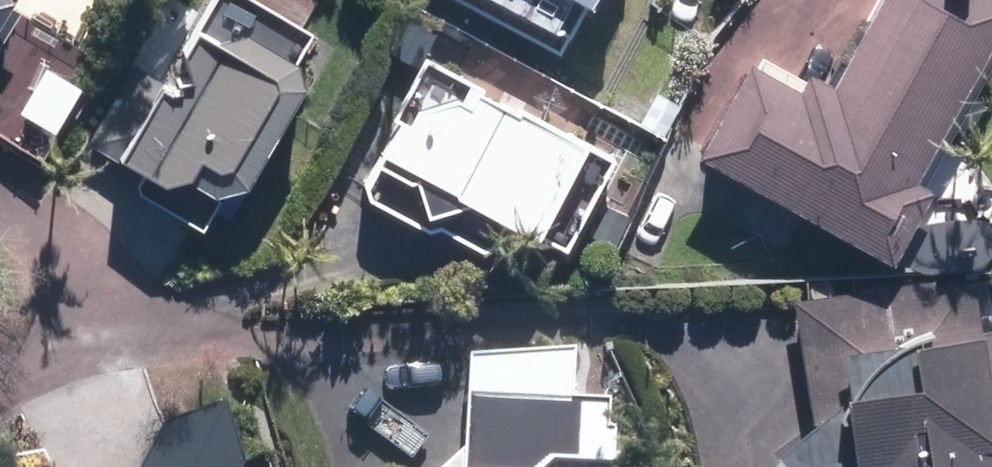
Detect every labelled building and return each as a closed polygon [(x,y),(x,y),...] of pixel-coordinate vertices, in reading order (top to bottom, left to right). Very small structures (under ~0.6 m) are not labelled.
[(550,62),(583,0),(433,0),(550,62)] [(678,167),(871,275),(914,199),(896,190),(991,20),(991,18),(959,0),(864,0),(811,95),(789,82),(779,100),(731,73),(678,167)] [(163,190),(193,207),(226,199),(285,96),(276,73),(228,45),(202,50),(179,37),(154,79),(129,65),(76,157),(143,195),(163,190)] [(513,251),(564,156),(456,99),(390,117),(361,170),(513,251)] [(782,306),(804,466),(991,466),(991,333),(967,336),(960,282),(782,306)] [(599,411),(563,408),(566,361),(456,371),(449,466),(595,466),(599,411)] [(215,414),(153,432),(135,466),(230,466),(215,414)]
